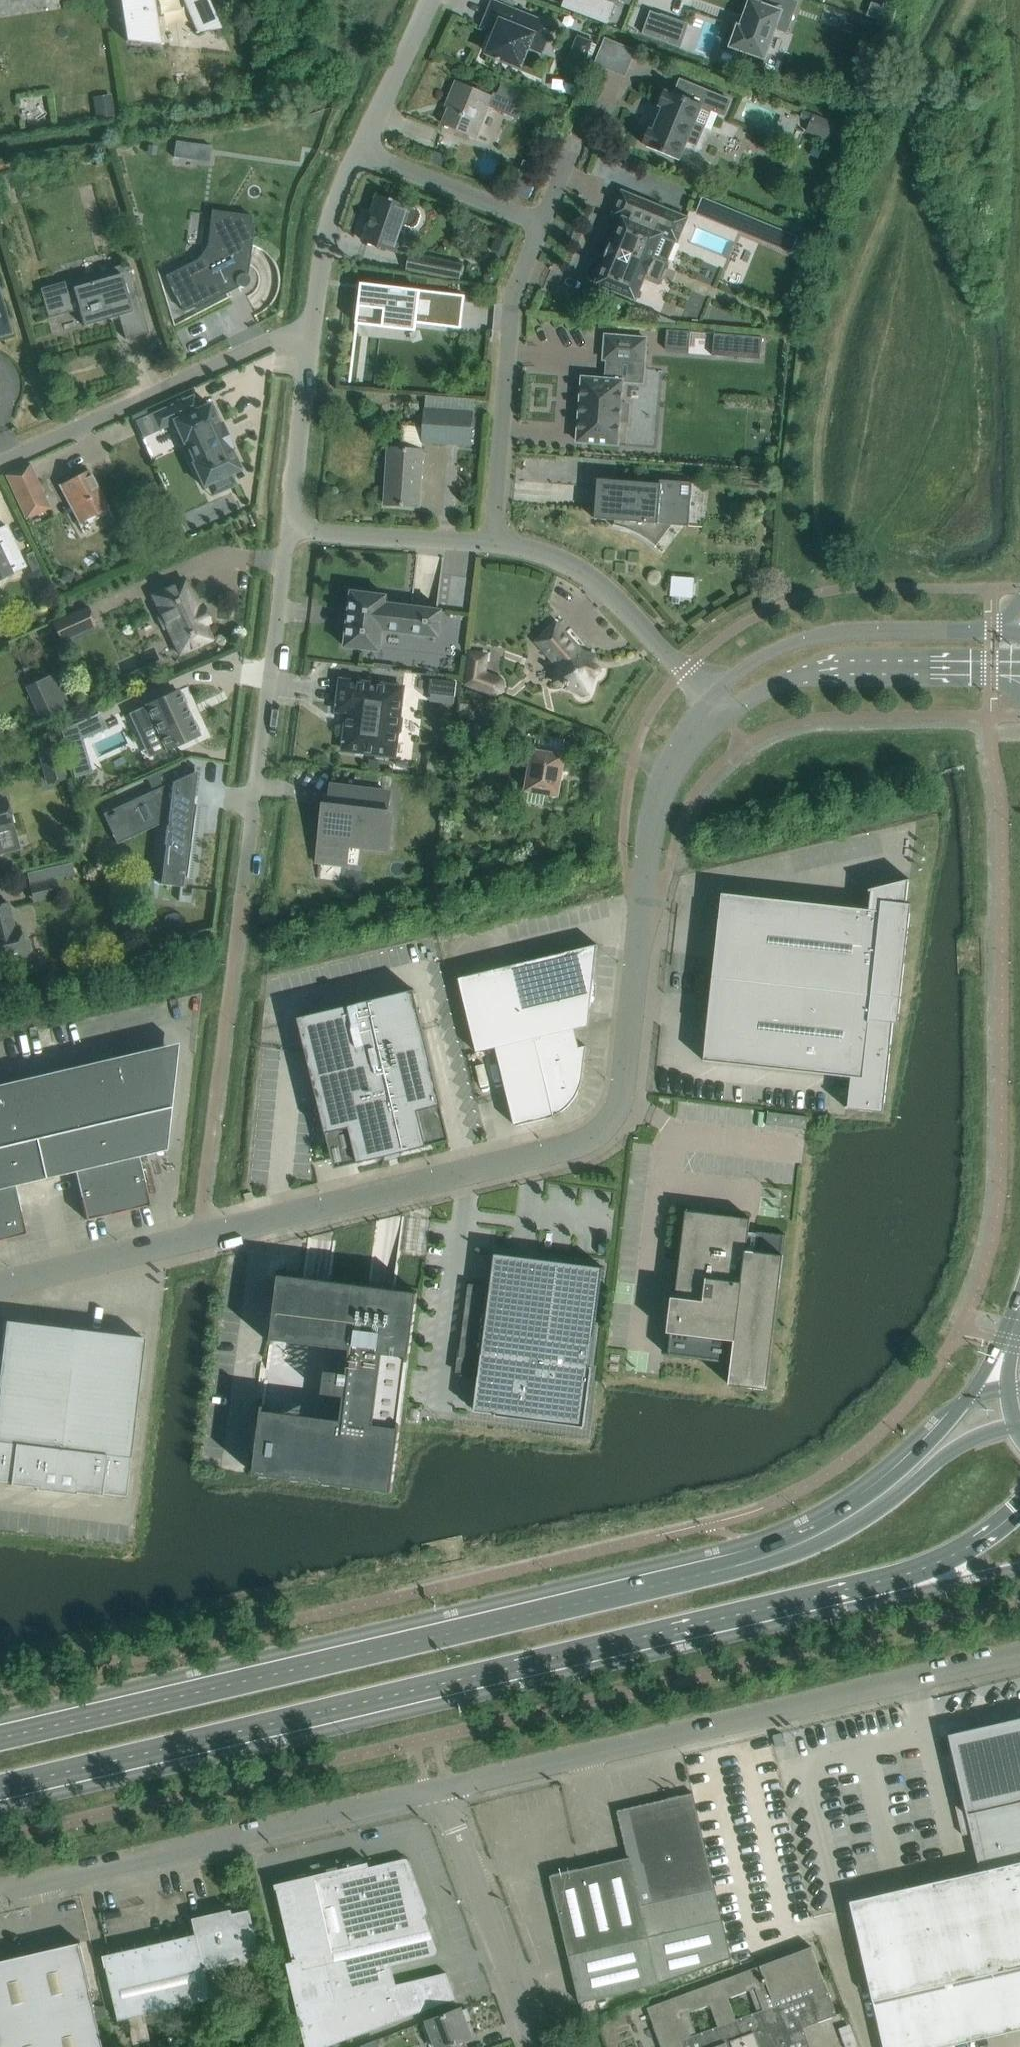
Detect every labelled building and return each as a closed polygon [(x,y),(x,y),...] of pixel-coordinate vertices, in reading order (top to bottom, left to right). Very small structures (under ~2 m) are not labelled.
[(126,41),(163,45),(162,44),(160,43),(153,0),(119,0),(126,41)] [(195,32),(195,34),(221,30),(208,0),(184,0),(198,32),(195,32)] [(604,0),(565,0),(563,6),(608,23),(615,4),(604,0)] [(731,46),(765,58),(775,28),(787,32),(797,2),(792,0),(768,0),(766,6),(751,1),(742,27),(738,26),(731,46)] [(546,42),(552,26),(493,2),(487,18),(500,23),(487,53),(520,67),(533,37),(546,42)] [(651,11),(642,33),(669,43),(669,42),(680,46),(688,24),(661,15),(661,14),(651,11)] [(593,42),(578,36),(567,64),(582,70),(593,42)] [(697,146),(712,110),(724,115),(730,100),(681,79),(675,93),(669,91),(669,92),(664,90),(658,105),(663,107),(653,130),(649,128),(643,144),(647,145),(647,146),(680,160),(687,142),(697,146)] [(443,123),(477,137),(489,107),(519,119),(525,106),(494,93),(493,96),(457,81),(450,100),(453,101),(443,123)] [(119,99),(103,100),(103,119),(120,118),(119,99)] [(818,137),(842,139),(843,124),(819,123),(818,137)] [(435,150),(431,159),(443,164),(446,154),(435,150)] [(510,193),(529,199),(533,189),(515,182),(510,193)] [(622,219),(613,242),(611,242),(604,257),(606,258),(596,283),(636,300),(645,277),(658,283),(667,261),(654,256),(662,236),(677,242),(687,218),(622,191),(612,215),(622,219)] [(396,252),(405,225),(413,227),(418,224),(421,215),(419,210),(411,207),(393,201),(394,199),(391,198),(390,200),(383,197),(367,242),(396,252)] [(703,201),(697,216),(792,255),(798,240),(703,201)] [(197,259),(165,276),(184,312),(228,289),(228,288),(228,287),(228,286),(229,286),(228,285),(229,285),(229,284),(233,283),(234,286),(237,288),(240,289),(243,288),(246,286),(248,283),(248,280),(246,276),(244,274),(240,273),(241,267),(242,267),(242,266),(243,267),(243,266),(244,266),(244,265),(245,265),(252,216),(211,210),(206,246),(197,259)] [(510,242),(503,239),(499,246),(507,250),(510,242)] [(462,265),(450,262),(410,254),(407,269),(457,280),(462,265)] [(755,267),(755,255),(741,254),(740,266),(755,267)] [(128,263),(110,269),(112,276),(73,288),(73,291),(63,294),(59,283),(40,289),(48,318),(79,309),(83,326),(111,318),(110,316),(118,314),(125,339),(148,332),(128,263)] [(486,280),(485,284),(496,287),(499,278),(497,277),(490,276),(486,280)] [(461,328),(465,295),(361,283),(356,324),(416,331),(417,323),(461,328)] [(0,305),(0,335),(8,332),(0,305)] [(667,329),(665,349),(689,351),(691,331),(667,329)] [(715,333),(713,355),(760,359),(761,336),(715,333)] [(582,377),(577,441),(617,445),(619,421),(627,422),(628,405),(621,404),(622,380),(620,380),(622,361),(644,362),(646,338),(606,335),(604,359),(608,360),(607,379),(582,377)] [(192,396),(152,414),(159,429),(173,423),(183,444),(185,443),(194,463),(192,464),(202,487),(212,482),(216,493),(235,485),(230,474),(239,470),(230,449),(232,448),(220,424),(218,424),(209,404),(198,409),(192,396)] [(427,396),(423,442),(471,445),(474,399),(427,396)] [(419,507),(422,450),(389,447),(386,504),(419,507)] [(49,507),(42,493),(28,463),(5,473),(26,518),(49,507)] [(108,509),(99,491),(88,470),(59,485),(79,524),(108,509)] [(689,526),(692,499),(679,498),(681,482),(660,480),(660,484),(615,481),(598,479),(598,485),(595,519),(615,520),(615,524),(614,524),(614,526),(619,527),(626,529),(631,531),(637,534),(640,536),(644,538),(647,540),(651,543),(653,545),(655,546),(655,547),(657,546),(653,543),(650,540),(662,524),(689,526)] [(6,526),(5,526),(3,527),(0,529),(0,579),(25,567),(6,526)] [(201,606),(197,608),(185,580),(152,595),(160,613),(156,615),(163,630),(167,628),(179,655),(212,640),(205,624),(209,623),(201,606)] [(678,602),(701,604),(703,582),(679,580),(678,602)] [(383,630),(439,637),(442,610),(386,603),(387,595),(352,591),(345,647),(380,651),(383,630)] [(121,598),(124,607),(140,602),(138,593),(121,598)] [(59,640),(84,629),(76,611),(50,622),(59,640)] [(598,665),(593,664),(588,662),(590,657),(584,655),(584,654),(557,623),(537,641),(545,650),(548,649),(562,664),(556,682),(578,689),(578,690),(578,691),(578,692),(579,693),(579,694),(580,695),(581,696),(583,696),(585,696),(586,695),(587,694),(588,693),(594,676),(595,676),(596,676),(597,676),(598,675),(599,674),(600,673),(600,672),(601,671),(601,669),(600,668),(599,667),(599,666),(598,665)] [(513,679),(494,678),(495,657),(473,656),(471,696),(512,698),(513,679)] [(57,671),(27,685),(42,718),(72,704),(57,671)] [(400,715),(403,687),(341,679),(337,711),(348,712),(343,750),(395,756),(397,735),(401,732),(403,719),(400,715)] [(431,679),(428,696),(455,699),(456,682),(431,679)] [(146,705),(128,713),(137,734),(156,726),(167,750),(198,735),(196,732),(199,731),(194,721),(192,722),(183,704),(186,703),(182,693),(179,694),(177,691),(146,705)] [(464,713),(460,728),(491,734),(494,720),(464,713)] [(55,745),(39,750),(44,767),(60,762),(55,745)] [(564,756),(533,750),(526,790),(558,795),(564,756)] [(122,805),(117,808),(120,813),(119,813),(122,818),(129,833),(168,814),(167,825),(164,845),(167,845),(162,883),(162,884),(180,887),(182,887),(191,814),(196,771),(193,772),(192,773),(185,776),(179,763),(148,777),(149,778),(154,790),(122,805)] [(387,813),(389,793),(332,786),(330,806),(326,805),(319,859),(343,862),(343,864),(345,864),(347,842),(362,844),(361,846),(363,846),(365,832),(387,835),(387,837),(388,837),(391,813),(387,813)] [(0,799),(0,828),(12,825),(5,798),(0,799)] [(58,896),(54,879),(30,885),(32,897),(44,895),(45,899),(58,896)] [(906,903),(909,882),(911,881),(910,879),(869,889),(870,891),(872,891),(869,909),(722,893),(713,974),(902,994),(911,904),(906,903)] [(18,926),(13,927),(8,902),(0,904),(0,962),(26,956),(25,953),(28,952),(30,949),(28,942),(25,940),(22,941),(18,926)] [(579,1048),(574,1028),(589,1025),(598,944),(459,978),(477,1051),(496,1046),(516,1126),(547,1118),(554,1116),(562,1112),(568,1106),(574,1100),(578,1093),(581,1086),(583,1078),(587,1046),(579,1048)] [(898,1023),(902,994),(713,974),(704,1061),(852,1077),(848,1106),(846,1106),(846,1108),(884,1112),(894,1022),(898,1023)] [(349,1128),(358,1163),(428,1146),(419,1112),(442,1106),(414,989),(298,1017),(326,1134),(349,1128)] [(137,1156),(165,1150),(172,1079),(176,1043),(0,1084),(0,1240),(25,1234),(14,1185),(74,1171),(85,1220),(149,1205),(137,1156)] [(686,1210),(668,1355),(732,1363),(729,1384),(767,1389),(786,1234),(757,1231),(755,1251),(747,1250),(751,1218),(686,1210)] [(468,1284),(458,1358),(478,1360),(477,1369),(480,1370),(474,1411),(583,1425),(604,1268),(495,1253),(490,1287),(468,1284)] [(418,1292),(396,1290),(279,1274),(254,1474),(392,1492),(402,1416),(418,1292)] [(143,1337),(4,1321),(0,1353),(0,1481),(9,1482),(8,1484),(34,1487),(34,1489),(73,1494),(74,1492),(100,1495),(100,1493),(124,1496),(143,1337)] [(950,1734),(981,1871),(850,1901),(884,2046),(942,2046),(1019,2029),(1019,1718),(950,1734)] [(629,1859),(551,1877),(574,1976),(580,2003),(658,1985),(732,1958),(694,1794),(618,1812),(629,1859)] [(425,1913),(407,1867),(410,1866),(411,1864),(411,1861),(409,1857),(404,1854),(370,1863),(370,1862),(364,1863),(365,1864),(285,1883),(285,1881),(275,1884),(276,1889),(278,1889),(295,1962),(287,1964),(306,2046),(327,2046),(456,1999),(447,1973),(397,1985),(391,1966),(434,1956),(436,1955),(437,1955),(438,1953),(438,1952),(439,1951),(439,1949),(438,1948),(425,1913)] [(230,1994),(222,1961),(260,1952),(250,1909),(194,1922),(197,1934),(105,1955),(119,2020),(145,2014),(148,2023),(178,2016),(178,2014),(190,2011),(188,2004),(230,1994)] [(0,1961),(0,2046),(104,2046),(80,1943),(81,1942),(78,1942),(79,1943),(0,1961)] [(804,2027),(837,2014),(812,1946),(648,2007),(663,2046),(811,2046),(804,2027)] [(474,2035),(463,2006),(428,2019),(438,2046),(442,2046),(474,2035)]
